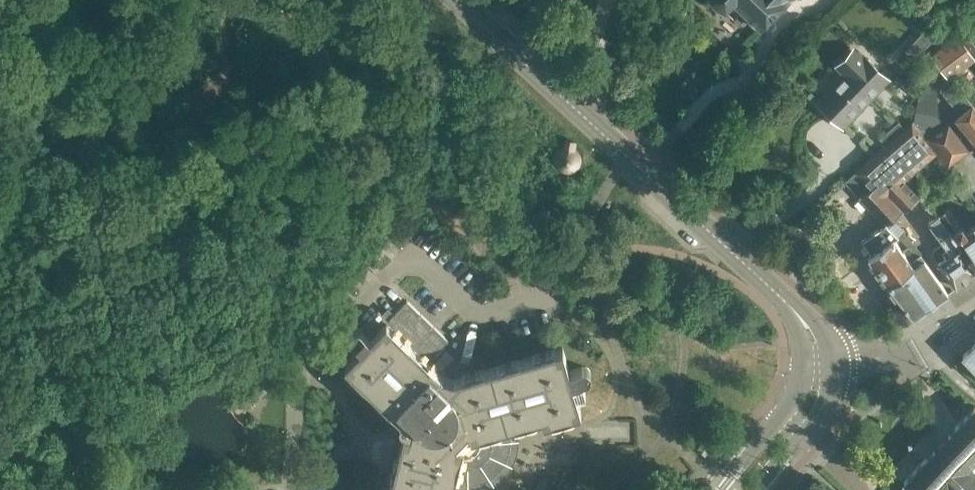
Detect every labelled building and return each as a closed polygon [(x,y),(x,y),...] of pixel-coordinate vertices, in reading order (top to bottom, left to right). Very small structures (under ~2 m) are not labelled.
[(715,2),(718,5),(721,7),(726,9),(734,1),(747,13),(744,16),(754,26),(757,23),(761,26),(787,0),(713,0),(715,2)] [(914,6),(904,16),(930,41),(940,31),(914,6)] [(960,35),(974,56),(974,23),(960,35)] [(960,35),(952,40),(935,53),(934,54),(951,75),(974,57),(974,56),(960,35)] [(848,71),(820,101),(823,103),(824,109),(837,121),(841,121),(844,124),(887,79),(856,49),(841,64),(848,71)] [(974,141),(974,105),(973,102),(971,103),(949,76),(937,86),(960,113),(955,117),(974,141)] [(921,127),(948,164),(969,148),(949,123),(945,125),(939,115),(921,127)] [(845,181),(885,223),(921,196),(906,179),(939,152),(921,127),(915,118),(845,181)] [(580,159),(580,156),(579,154),(578,151),(575,150),(576,141),(566,138),(564,147),(562,148),(560,149),(557,152),(556,155),(556,159),(556,162),(557,164),(559,167),(561,169),(564,170),(567,171),(569,171),(573,170),(576,169),(578,166),(580,162),(580,159)] [(974,266),(974,221),(965,227),(951,206),(939,214),(974,266)] [(928,222),(948,249),(943,252),(941,249),(933,255),(938,261),(937,262),(938,264),(939,263),(956,286),(974,273),(974,266),(939,214),(928,222)] [(885,223),(861,240),(871,254),(868,256),(889,285),(890,286),(889,291),(890,294),(892,296),(893,297),(895,299),(900,299),(911,313),(915,316),(944,295),(945,296),(946,295),(949,293),(950,292),(949,291),(925,258),(924,258),(921,253),(911,260),(895,239),(906,229),(896,219),(890,226),(887,222),(885,223)] [(357,223),(346,234),(355,243),(366,233),(357,223)] [(455,377),(457,384),(448,387),(440,379),(444,374),(429,359),(449,338),(408,298),(389,318),(379,309),(362,327),(360,326),(359,325),(356,325),(354,326),(353,326),(351,329),(350,331),(350,333),(350,334),(351,336),(361,346),(345,363),(402,418),(407,413),(415,420),(401,444),(395,467),(398,467),(396,474),(394,473),(390,489),(452,489),(454,481),(461,483),(469,483),(476,482),(480,482),(487,479),(490,477),(493,475),(499,470),(502,467),(506,461),(508,458),(510,450),(511,447),(512,439),(511,431),(509,425),(542,415),(544,421),(582,410),(574,382),(586,378),(588,377),(590,376),(591,374),(591,372),(591,370),(590,368),(589,366),(587,365),(585,365),(582,365),(570,369),(563,346),(455,377)] [(962,356),(974,370),(974,344),(962,356)] [(903,482),(911,489),(974,489),(974,471),(970,466),(974,460),(974,406),(903,482)]
